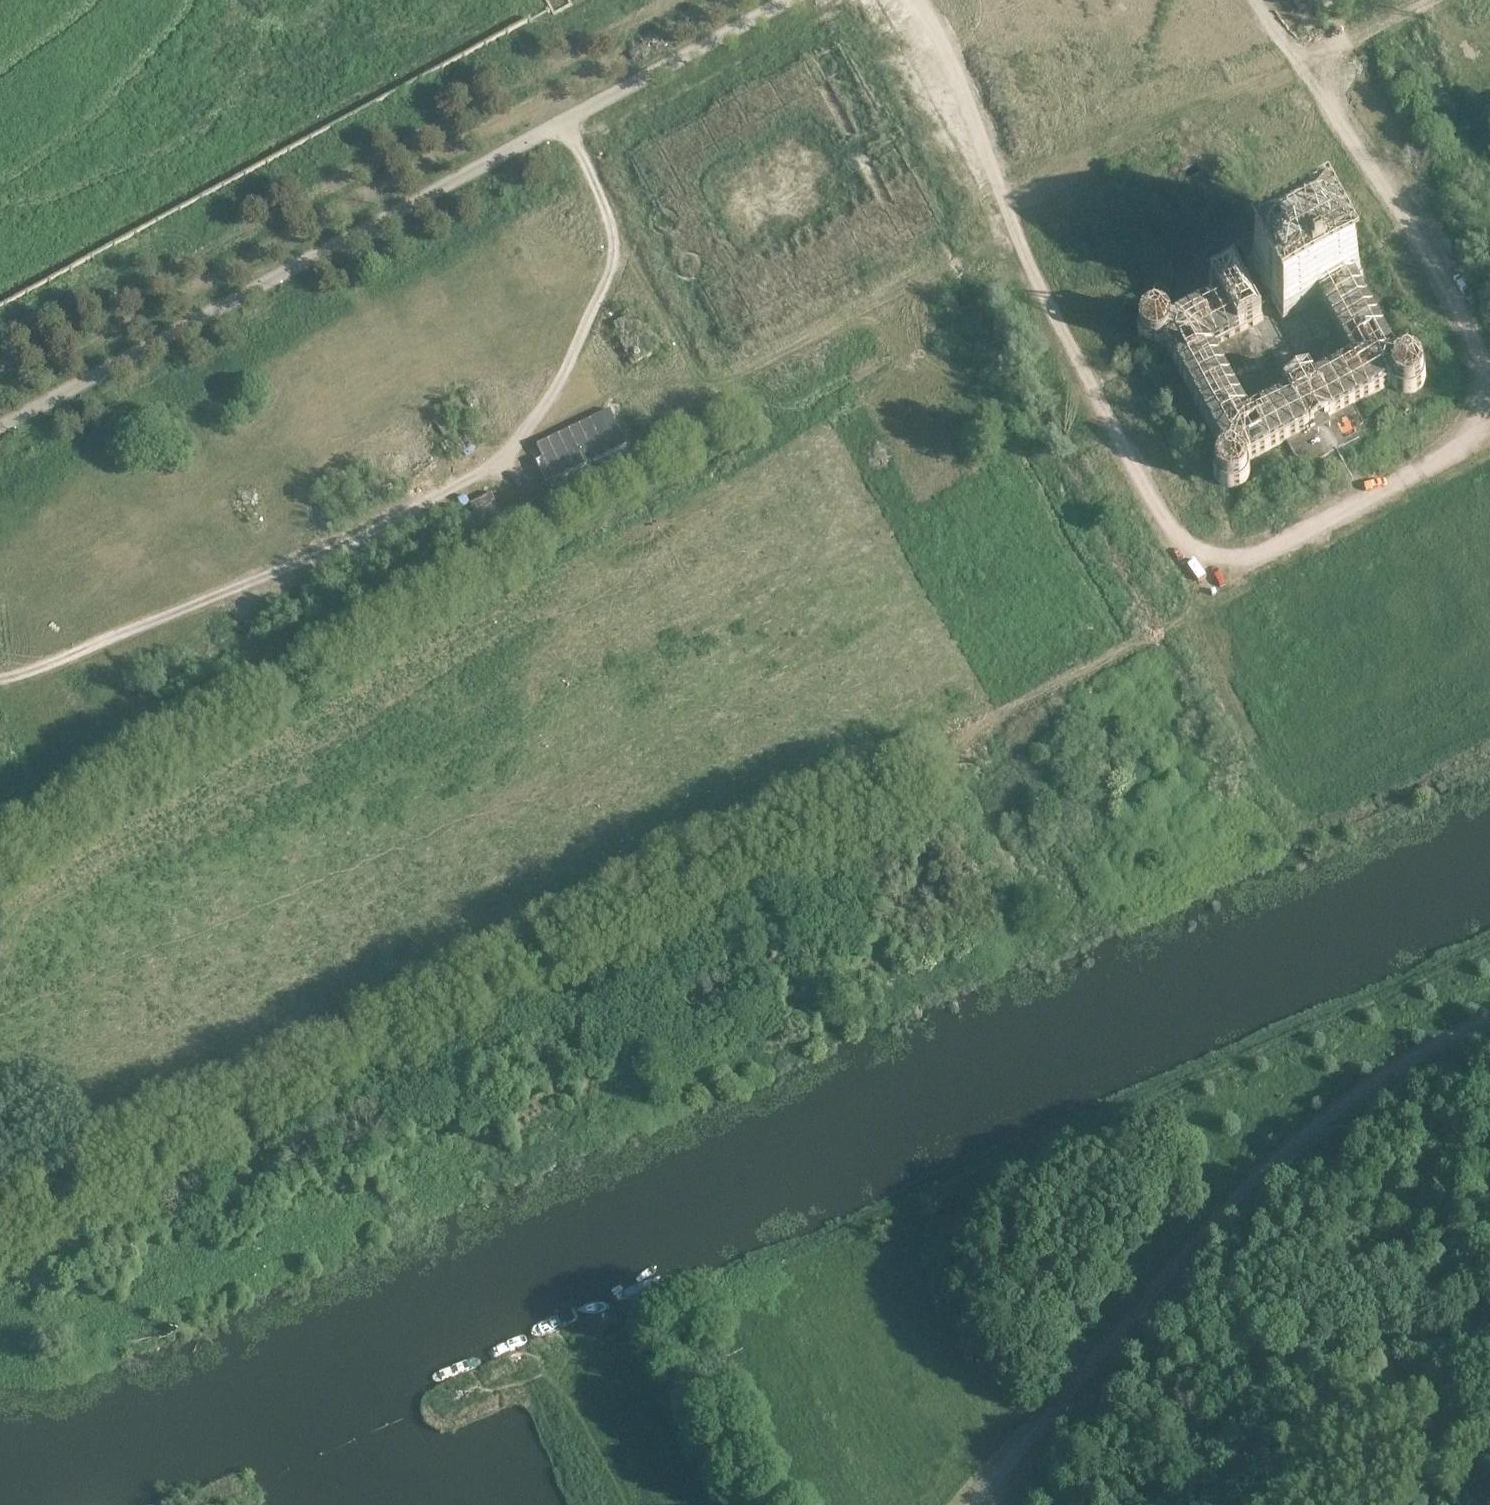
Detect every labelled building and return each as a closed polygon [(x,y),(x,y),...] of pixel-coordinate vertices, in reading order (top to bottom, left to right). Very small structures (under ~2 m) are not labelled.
[(1332,217),(1275,248),(1256,258),(1254,254),(1254,255),(1253,255),(1254,255),(1251,256),(1250,256),(1251,257),(1250,258),(1250,259),(1251,259),(1252,259),(1252,260),(1251,260),(1284,320),(1320,301),(1351,359),(1315,378),(1311,371),(1283,387),(1286,394),(1250,413),(1214,348),(1264,321),(1236,269),(1235,269),(1235,268),(1235,267),(1235,266),(1234,266),(1233,266),(1230,267),(1230,268),(1232,271),(1211,282),(1219,297),(1173,322),(1172,320),(1170,318),(1169,317),(1167,315),(1165,314),(1163,313),(1161,313),(1158,312),(1157,312),(1154,313),(1152,313),(1151,313),(1149,314),(1146,316),(1144,318),(1142,320),(1141,321),(1140,323),(1140,324),(1139,326),(1139,328),(1139,330),(1139,332),(1139,334),(1139,335),(1140,337),(1141,339),(1142,341),(1143,343),(1146,345),(1148,347),(1150,347),(1152,348),(1154,349),(1156,349),(1158,349),(1160,349),(1162,348),(1164,347),(1166,347),(1224,455),(1222,456),(1221,458),(1219,459),(1218,461),(1217,463),(1216,465),(1215,467),(1215,469),(1215,470),(1215,473),(1215,476),(1216,477),(1217,479),(1218,481),(1219,483),(1221,484),(1223,486),(1225,488),(1228,489),(1230,489),(1232,489),(1235,489),(1238,489),(1241,488),(1244,486),(1246,484),(1247,483),(1249,481),(1250,478),(1251,476),(1251,475),(1251,473),(1251,471),(1251,468),(1251,466),(1250,465),(1250,463),(1249,462),(1287,442),(1297,460),(1301,458),(1302,459),(1303,460),(1304,461),(1305,461),(1307,461),(1308,461),(1309,461),(1310,461),(1312,464),(1360,439),(1358,435),(1359,434),(1360,434),(1361,432),(1361,431),(1361,430),(1361,428),(1361,427),(1361,426),(1364,424),(1354,405),(1392,385),(1394,387),(1396,389),(1397,390),(1400,392),(1402,393),(1405,394),(1408,394),(1411,394),(1414,393),(1415,393),(1418,392),(1420,390),(1421,389),(1423,387),(1424,386),(1425,385),(1425,383),(1426,382),(1426,380),(1427,378),(1427,376),(1427,374),(1427,373),(1426,371),(1425,368),(1424,366),(1422,363),(1420,362),(1418,360),(1415,359),(1412,358),(1410,358),(1409,357),(1407,358),(1404,358),(1401,359),(1400,360),(1357,281),(1364,277),(1332,217)]
